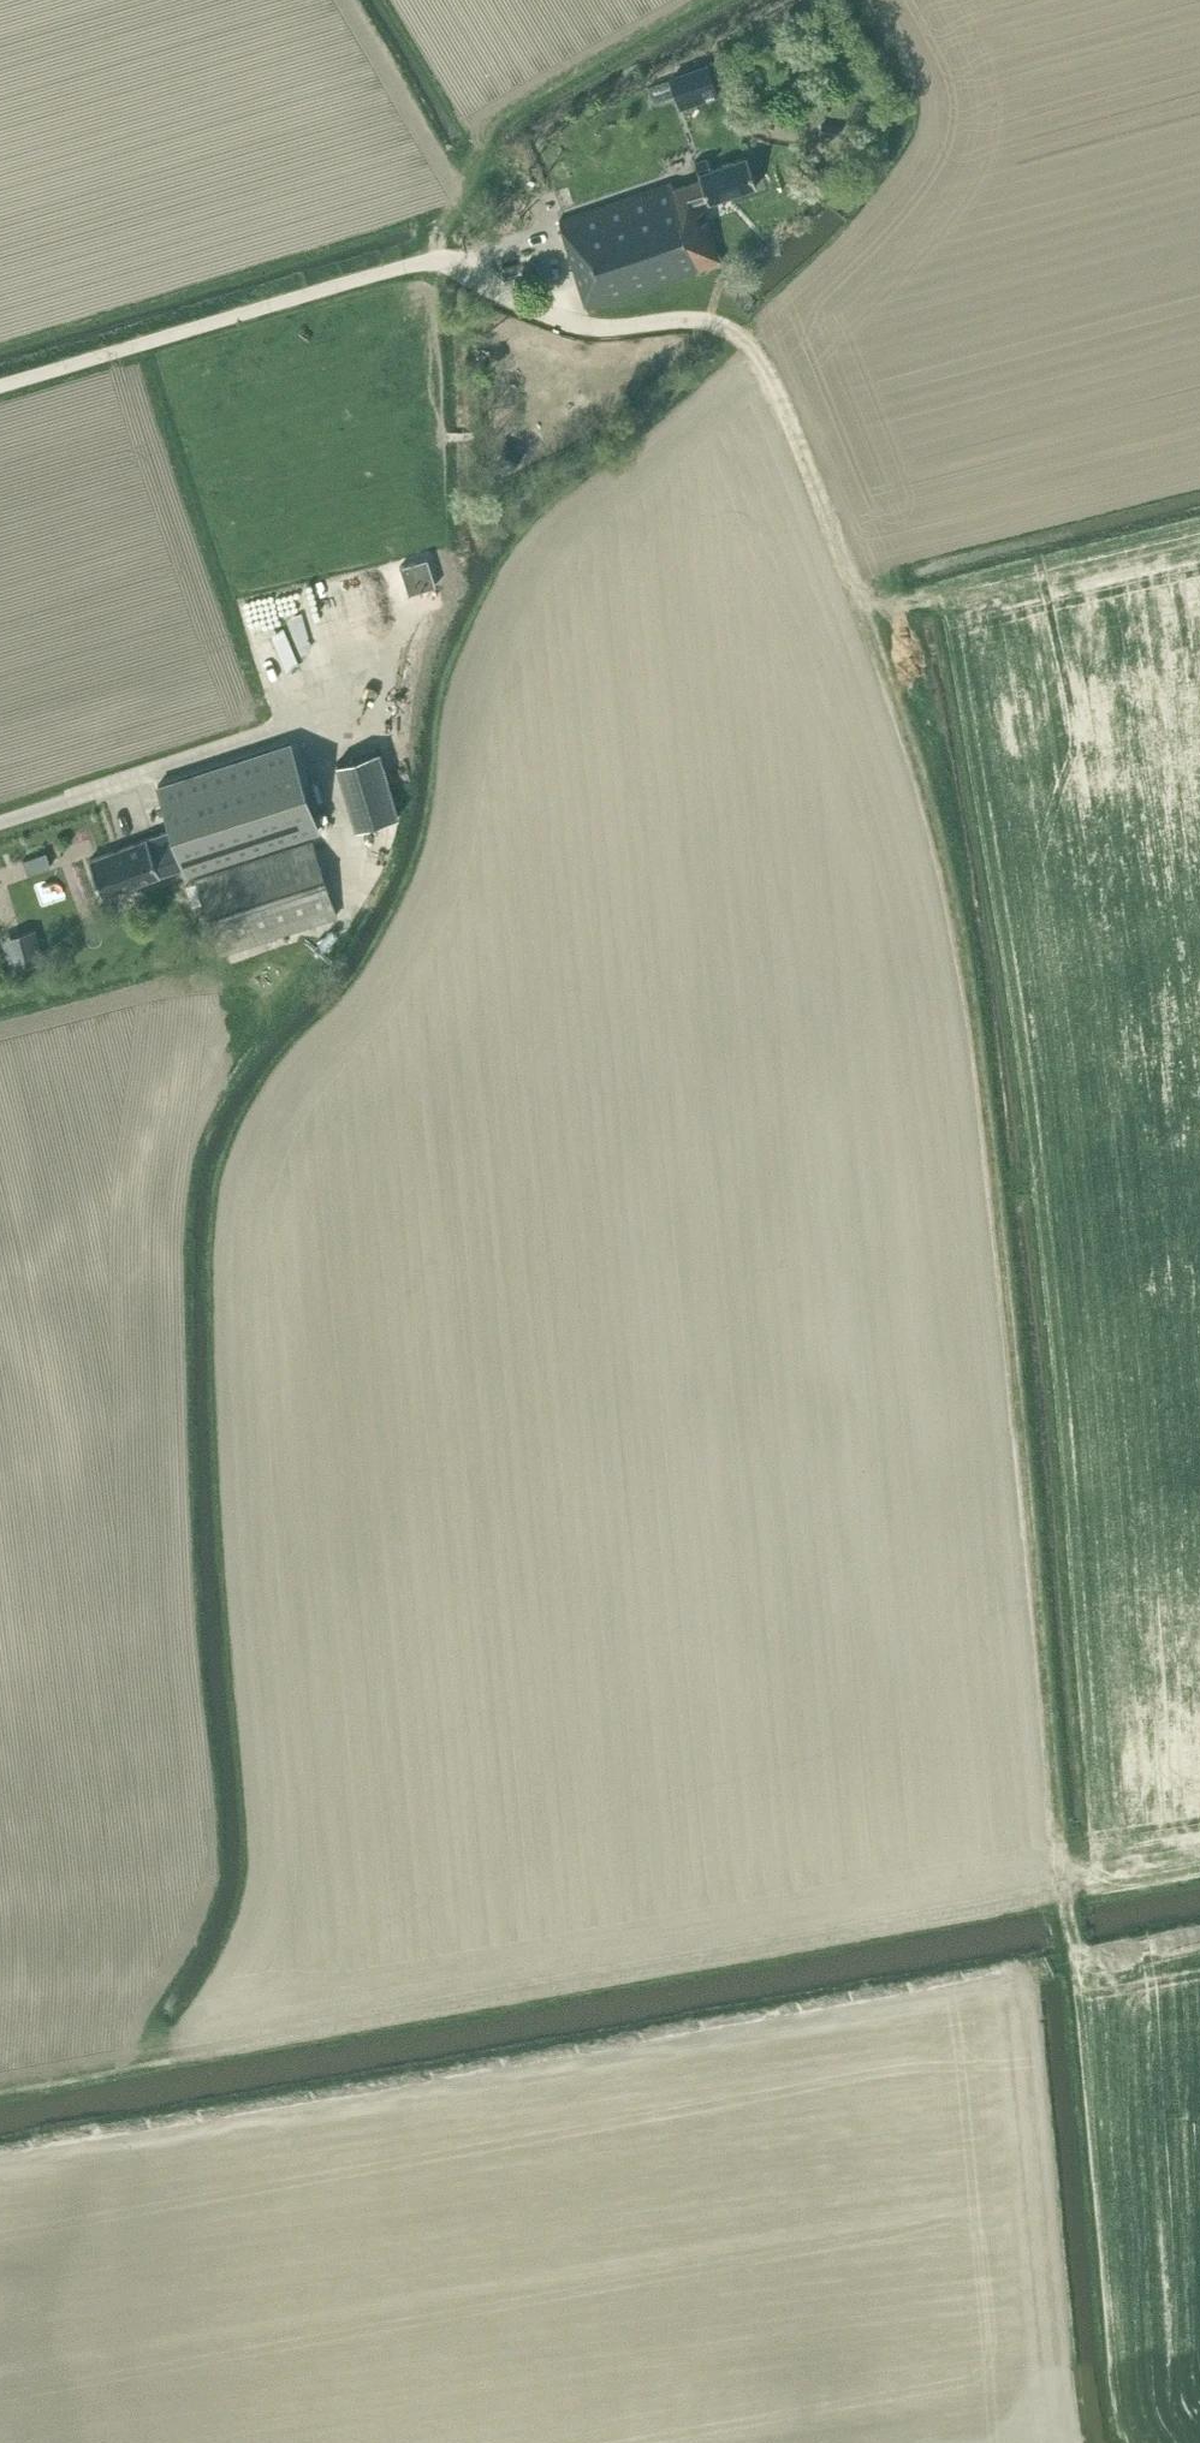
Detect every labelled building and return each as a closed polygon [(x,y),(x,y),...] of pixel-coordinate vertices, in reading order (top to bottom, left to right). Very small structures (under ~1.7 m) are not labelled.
[(707,63),(670,75),(680,107),(717,95),(707,63)] [(586,306),(720,260),(701,203),(708,201),(757,185),(747,156),(711,168),(707,157),(695,162),(700,178),(674,187),(672,180),(559,219),(586,306)] [(186,875),(318,831),(290,742),(158,784),(172,828),(89,859),(102,895),(182,866),(186,875)] [(335,763),(355,829),(400,815),(379,750),(335,763)] [(195,879),(196,882),(185,886),(191,906),(203,903),(220,954),(337,914),(312,840),(221,870),(195,879)] [(35,927),(1,937),(10,968),(44,958),(35,927)]
